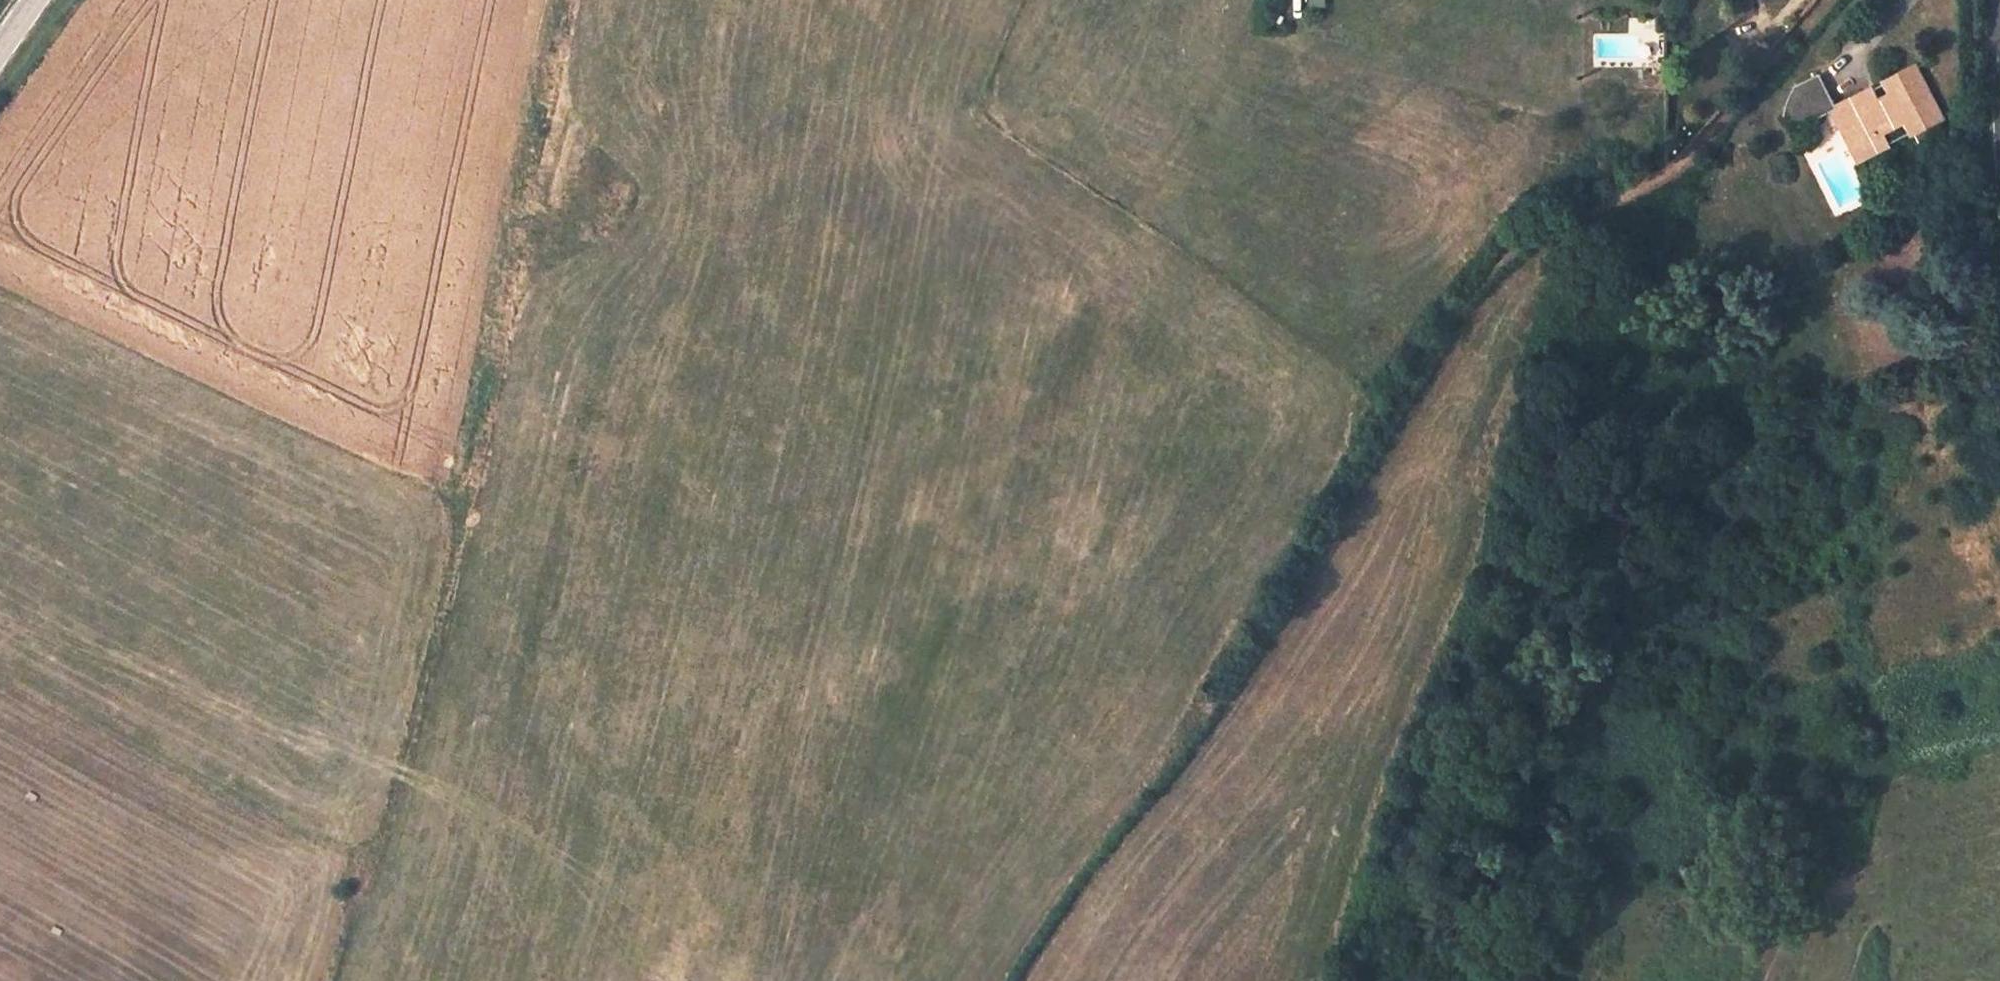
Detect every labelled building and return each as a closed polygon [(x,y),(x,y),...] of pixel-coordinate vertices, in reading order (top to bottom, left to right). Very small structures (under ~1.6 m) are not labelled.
[(1853,101),(1824,115),(1849,164),(1878,150),(1872,138),(1900,125),(1906,136),(1915,155),(1921,151),(1932,175),(1955,164),(1935,122),(1911,72),(1896,79),(1881,87),(1887,99),(1859,112),(1853,101)] [(1782,135),(1824,115),(1824,114),(1808,82),(1796,88),(1786,96),(1781,102),(1778,107),(1776,111),(1773,118),(1782,135)]
